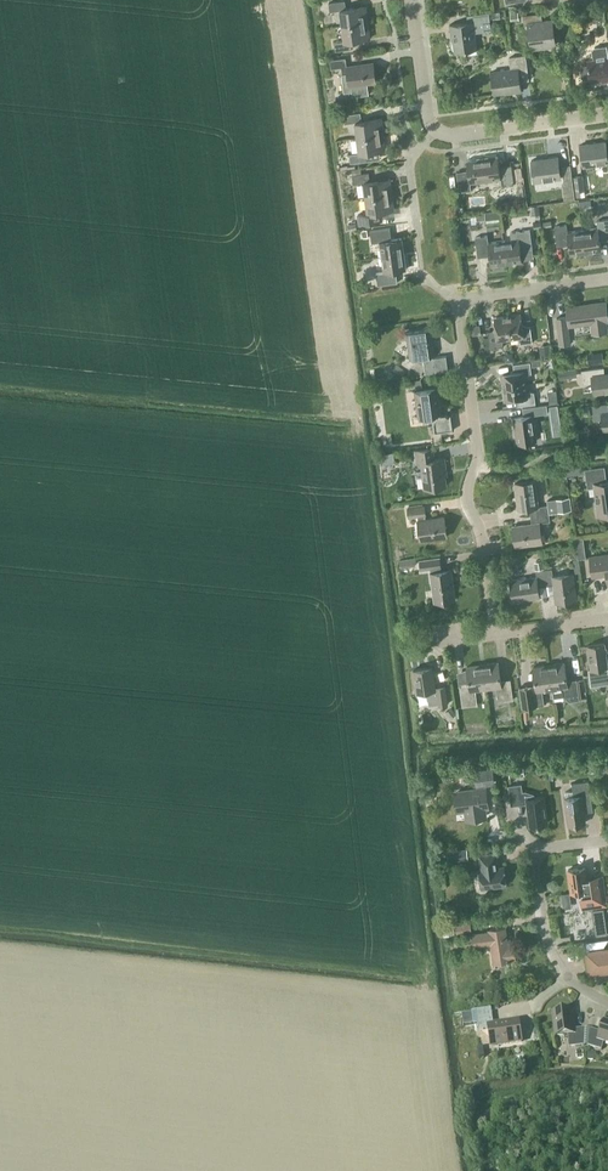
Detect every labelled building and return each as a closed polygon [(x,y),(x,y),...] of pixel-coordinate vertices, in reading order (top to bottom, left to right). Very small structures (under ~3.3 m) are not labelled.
[(342,26),(368,22),(365,7),(346,10),(345,2),(329,4),(330,12),(340,11),(342,26)] [(474,30),(490,28),(487,12),(467,15),(468,22),(450,25),(451,34),(453,34),(455,51),(476,49),(474,30)] [(519,20),(518,12),(510,13),(510,21),(519,20)] [(533,49),(555,46),(552,20),(544,21),(543,13),(524,15),(525,24),(530,24),(533,49)] [(350,41),(370,38),(368,22),(342,26),(344,42),(335,43),(336,51),(352,49),(350,41)] [(607,78),(607,46),(594,48),(592,50),(594,60),(588,61),(588,66),(582,66),(580,68),(582,77),(584,78),(590,78),(591,80),(602,79),(603,81),(607,80),(607,78)] [(512,70),(491,73),(494,94),(512,92),(512,93),(521,92),(520,82),(529,80),(526,55),(510,57),(512,70)] [(369,94),(368,83),(376,82),(373,63),(347,67),(346,58),(330,61),(332,69),(342,68),(343,74),(342,74),(345,93),(352,92),(353,97),(369,94)] [(470,81),(463,81),(462,83),(463,89),(464,90),(471,89),(470,81)] [(357,138),(383,134),(380,119),(362,122),(361,113),(345,115),(346,124),(355,123),(357,138)] [(366,153),(385,150),(383,134),(357,138),(360,154),(350,155),(351,164),(367,161),(366,153)] [(607,163),(607,160),(606,142),(581,145),(584,166),(607,163)] [(500,186),(512,184),(510,165),(498,166),(497,157),(482,159),(486,181),(500,179),(500,186)] [(534,182),(561,178),(558,157),(532,160),(534,182)] [(470,183),(486,181),(482,159),(467,161),(468,171),(456,172),(459,192),(471,190),(470,183)] [(366,198),(391,195),(389,179),(370,182),(369,174),(369,172),(361,173),(361,168),(352,169),(352,175),(353,183),(364,182),(364,183),(366,198)] [(585,191),(582,175),(573,176),(575,192),(585,191)] [(382,212),(393,210),(391,195),(366,198),(368,214),(358,215),(359,224),(383,220),(382,212)] [(530,206),(531,215),(540,214),(539,205),(530,206)] [(487,224),(500,223),(499,211),(485,213),(476,214),(477,220),(486,219),(487,224)] [(607,239),(607,219),(597,221),(598,228),(582,230),(585,253),(601,251),(600,240),(607,239)] [(585,253),(582,230),(567,232),(566,225),(554,226),(557,246),(569,245),(570,255),(585,253)] [(380,257),(403,254),(401,238),(390,240),(389,228),(370,231),(372,243),(378,242),(380,257)] [(368,237),(367,229),(359,231),(360,238),(368,237)] [(520,251),(532,250),(530,230),(510,233),(511,240),(503,241),(506,264),(522,262),(520,251)] [(506,264),(503,241),(488,243),(487,236),(475,237),(478,257),(489,255),(491,266),(506,264)] [(395,271),(406,270),(403,254),(380,257),(383,273),(376,274),(377,285),(397,282),(395,271)] [(607,321),(605,302),(567,307),(568,315),(566,315),(567,326),(592,323),(593,333),(607,331),(605,321),(607,321)] [(521,344),(532,342),(530,325),(522,327),(521,314),(507,316),(510,338),(518,337),(521,344)] [(566,315),(556,317),(557,318),(560,344),(569,343),(567,326),(566,315)] [(503,339),(510,338),(507,316),(494,317),(496,330),(488,331),(491,348),(502,346),(503,339)] [(481,334),(480,324),(469,326),(470,336),(481,334)] [(425,374),(448,370),(446,356),(433,358),(433,355),(429,330),(406,333),(409,358),(423,357),(425,374)] [(549,344),(540,345),(541,356),(551,355),(549,344)] [(602,352),(587,354),(588,364),(603,362),(602,352)] [(504,354),(505,362),(514,361),(513,353),(504,354)] [(503,387),(526,384),(525,377),(532,374),(530,362),(513,364),(514,372),(501,374),(503,387)] [(406,371),(396,364),(392,370),(401,377),(406,371)] [(607,390),(607,374),(605,375),(604,367),(581,370),(583,384),(593,383),(594,392),(607,390)] [(577,377),(576,368),(567,369),(569,378),(577,377)] [(391,371),(387,378),(390,380),(395,374),(391,371)] [(519,406),(536,404),(534,392),(526,391),(526,384),(503,387),(505,400),(518,399),(519,406)] [(433,433),(454,430),(452,414),(440,416),(440,413),(437,388),(414,391),(418,417),(432,415),(433,417),(431,418),(433,433)] [(561,433),(557,404),(550,405),(554,434),(561,433)] [(607,430),(607,404),(592,406),(594,421),(602,420),(604,430),(607,430)] [(532,415),(548,413),(546,405),(522,408),(524,416),(514,418),(517,443),(536,441),(532,415)] [(444,475),(446,475),(444,458),(434,460),(433,448),(415,451),(416,463),(421,462),(424,488),(445,485),(444,475)] [(568,476),(579,475),(586,474),(585,469),(585,466),(567,468),(568,476)] [(607,514),(607,481),(606,481),(604,467),(585,469),(588,488),(595,487),(599,515),(607,514)] [(547,500),(547,505),(538,507),(534,480),(515,483),(518,509),(530,508),(531,516),(549,513),(571,510),(569,496),(547,500)] [(420,540),(447,536),(444,517),(425,519),(425,515),(424,506),(408,508),(409,517),(417,516),(418,520),(420,540)] [(550,521),(549,513),(531,516),(532,524),(513,526),(516,546),(542,542),(539,523),(550,521)] [(584,538),(576,539),(578,558),(586,557),(584,538)] [(607,584),(607,555),(590,557),(592,576),(607,574),(607,584)] [(434,602),(455,599),(451,570),(440,571),(440,567),(439,557),(420,560),(421,570),(430,569),(434,602)] [(544,569),(543,561),(534,562),(535,570),(544,569)] [(556,602),(576,600),(572,573),(553,576),(552,569),(544,570),(546,585),(554,584),(556,602)] [(538,586),(546,585),(544,570),(536,571),(537,577),(510,581),(513,600),(539,597),(538,586)] [(588,646),(591,669),(588,669),(591,686),(607,683),(607,663),(605,643),(588,646)] [(498,702),(513,700),(510,680),(501,681),(498,662),(482,665),(486,689),(496,687),(498,702)] [(570,701),(579,700),(577,680),(567,681),(564,663),(549,665),(552,689),(553,697),(564,696),(570,701)] [(475,690),(486,689),(482,665),(467,667),(469,685),(460,686),(462,706),(477,704),(475,690)] [(542,690),(552,689),(549,665),(533,667),(536,685),(518,688),(521,708),(544,705),(542,690)] [(439,705),(447,704),(445,686),(436,687),(437,689),(435,690),(432,667),(413,670),(416,693),(427,691),(429,705),(439,704),(439,705)] [(456,714),(451,707),(445,712),(451,718),(456,714)] [(598,762),(599,773),(607,772),(607,761),(598,762)] [(525,775),(524,767),(508,770),(509,777),(525,775)] [(495,784),(492,768),(473,770),(476,787),(495,784)] [(557,779),(556,768),(548,769),(549,779),(557,779)] [(565,792),(566,798),(565,798),(569,823),(568,823),(569,825),(569,823),(584,820),(584,823),(585,823),(585,820),(583,812),(593,811),(589,781),(572,783),(573,791),(565,792)] [(511,806),(524,804),(521,784),(508,786),(511,806)] [(483,805),(487,804),(485,789),(455,793),(457,808),(466,807),(467,819),(485,817),(483,805)] [(530,825),(547,823),(544,796),(526,799),(530,825)] [(468,859),(467,848),(447,851),(448,862),(468,859)] [(506,885),(504,867),(498,868),(496,853),(479,855),(481,870),(479,870),(481,889),(506,885)] [(568,870),(571,893),(582,891),(584,906),(605,903),(601,876),(591,878),(591,879),(586,880),(585,867),(568,870)] [(445,932),(455,932),(455,918),(444,918),(445,932)] [(606,922),(594,924),(595,936),(607,935),(606,922)] [(457,933),(471,931),(470,923),(455,925),(457,933)] [(510,959),(515,958),(513,946),(508,947),(505,927),(489,930),(489,932),(472,934),(473,946),(491,943),(494,963),(508,961),(508,962),(510,961),(510,959)] [(587,953),(590,973),(607,971),(607,950),(587,953)] [(491,1047),(522,1042),(519,1021),(493,1025),(491,1009),(476,1011),(479,1031),(489,1030),(491,1047)] [(584,1046),(585,1028),(573,1030),(571,1011),(553,1013),(556,1036),(567,1035),(569,1048),(584,1046)] [(604,1022),(600,1033),(589,1029),(588,1046),(601,1051),(604,1041),(607,1043),(607,1023),(604,1022)] [(588,1053),(587,1061),(596,1061),(596,1053),(588,1053)]
